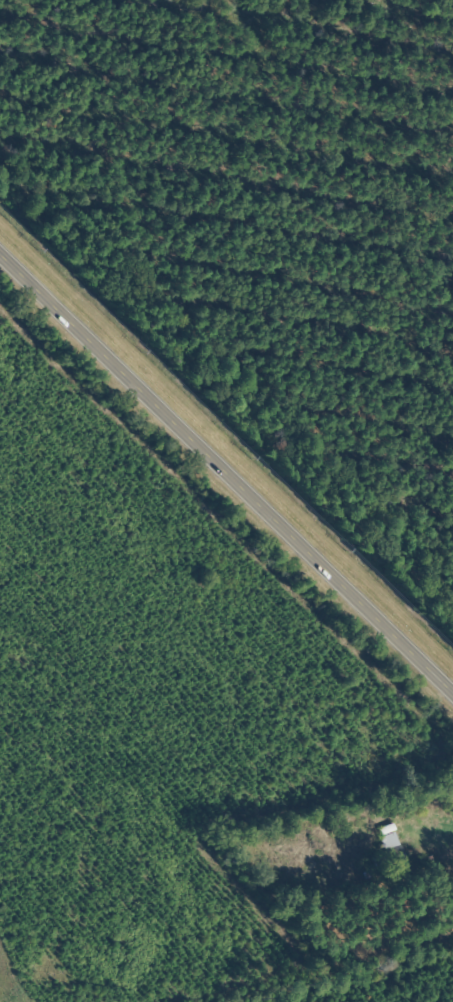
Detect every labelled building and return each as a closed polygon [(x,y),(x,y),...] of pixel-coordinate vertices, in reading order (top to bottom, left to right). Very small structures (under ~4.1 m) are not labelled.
[(376,838),(381,852),(397,846),(392,833),(376,838)]
